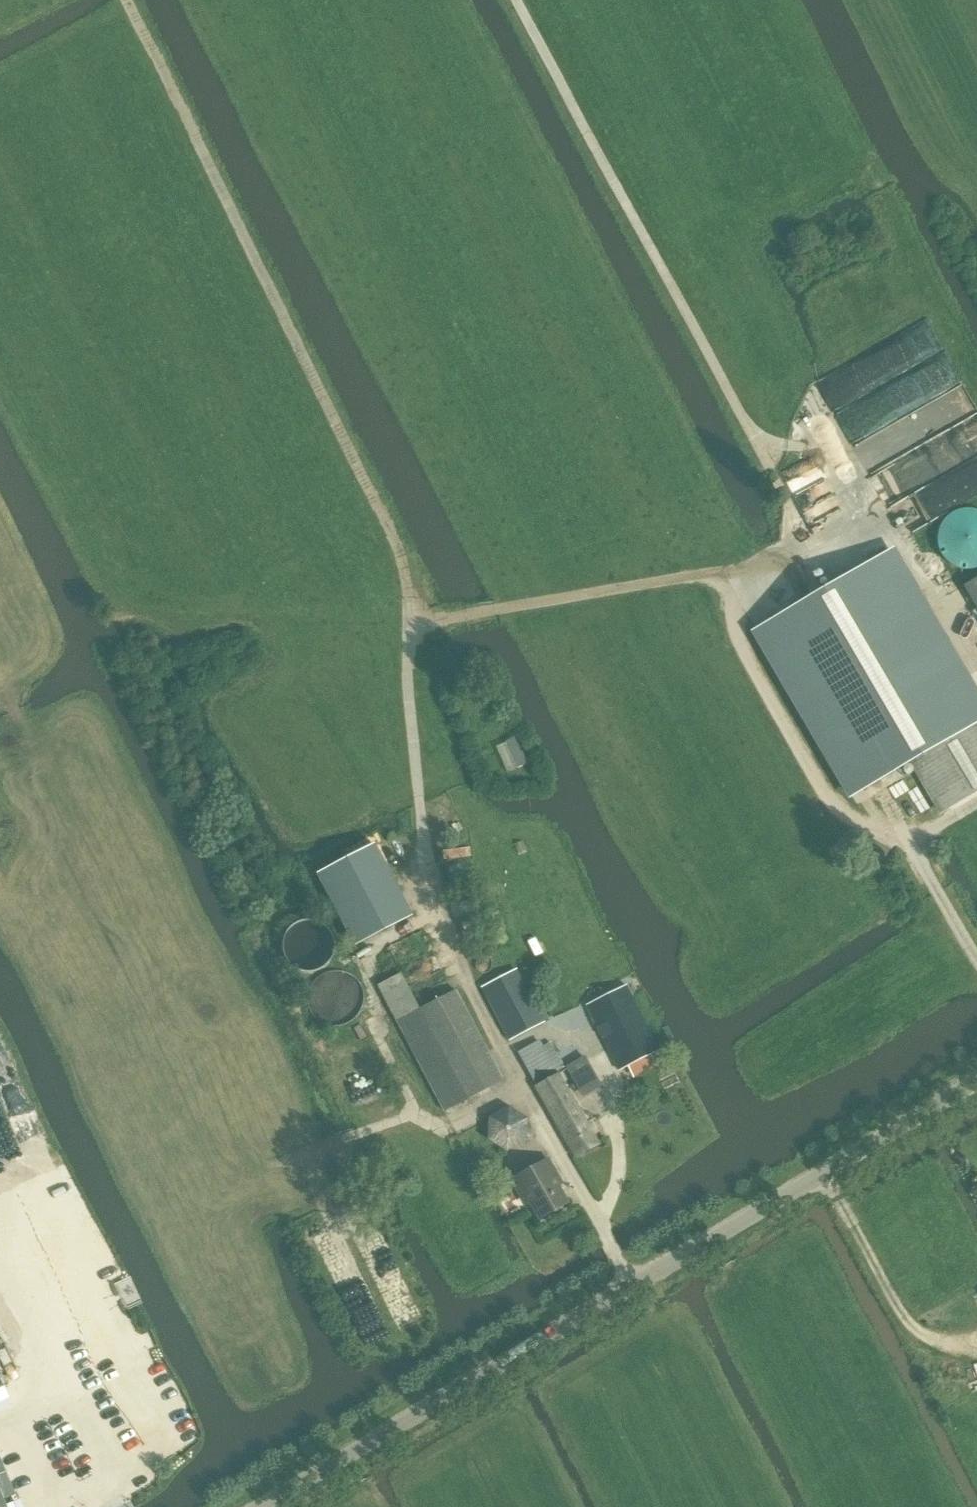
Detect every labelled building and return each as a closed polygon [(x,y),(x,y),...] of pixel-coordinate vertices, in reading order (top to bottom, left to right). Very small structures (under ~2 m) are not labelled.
[(976,509),(967,508),(962,509),(957,510),(952,513),(948,516),(942,522),(940,527),(938,532),(938,538),(939,546),(940,551),(943,556),(946,560),(950,564),(958,568),(963,569),(968,570),(976,569),(976,568),(976,509)] [(851,795),(910,760),(976,723),(976,699),(890,551),(754,631),(851,795)] [(965,586),(976,606),(976,579),(965,586)] [(910,760),(941,812),(976,791),(976,723),(910,760)] [(317,875),(353,946),(412,916),(376,846),(317,875)] [(325,942),(325,937),(324,932),(321,927),(318,923),(314,919),(309,917),(304,916),(298,915),(293,916),(288,919),(284,922),(280,926),(278,930),(276,936),(276,941),(276,946),(278,951),(281,956),(285,959),(289,962),(294,964),(300,965),(305,965),(310,963),(315,960),(319,957),(322,952),(324,947),(325,942)] [(510,1040),(544,1023),(516,969),(482,986),(510,1040)] [(359,1000),(359,995),(359,990),(358,986),(355,981),(352,977),(348,974),(344,972),(339,971),(334,970),(330,971),(325,973),(321,975),(317,978),(314,982),(312,987),(311,992),(311,996),(312,1001),(313,1006),(316,1010),(320,1013),(324,1016),(328,1018),(333,1019),(338,1019),(343,1018),(347,1016),(351,1013),(355,1009),(357,1005),(359,1000)] [(456,989),(419,1008),(401,972),(379,984),(443,1110),(502,1080),(456,989)] [(619,1069),(659,1048),(626,984),(586,1004),(619,1069)] [(538,1040),(517,1053),(536,1086),(540,1084),(555,1076),(559,1074),(558,1073),(565,1069),(560,1060),(550,1043),(542,1048),(538,1040)] [(540,1084),(536,1086),(554,1117),(576,1156),(598,1143),(576,1104),(559,1074),(555,1076),(540,1084)] [(554,1177),(558,1175),(549,1158),(512,1179),(522,1195),(526,1193),(541,1218),(554,1211),(558,1212),(564,1208),(565,1204),(568,1202),(554,1177)]
